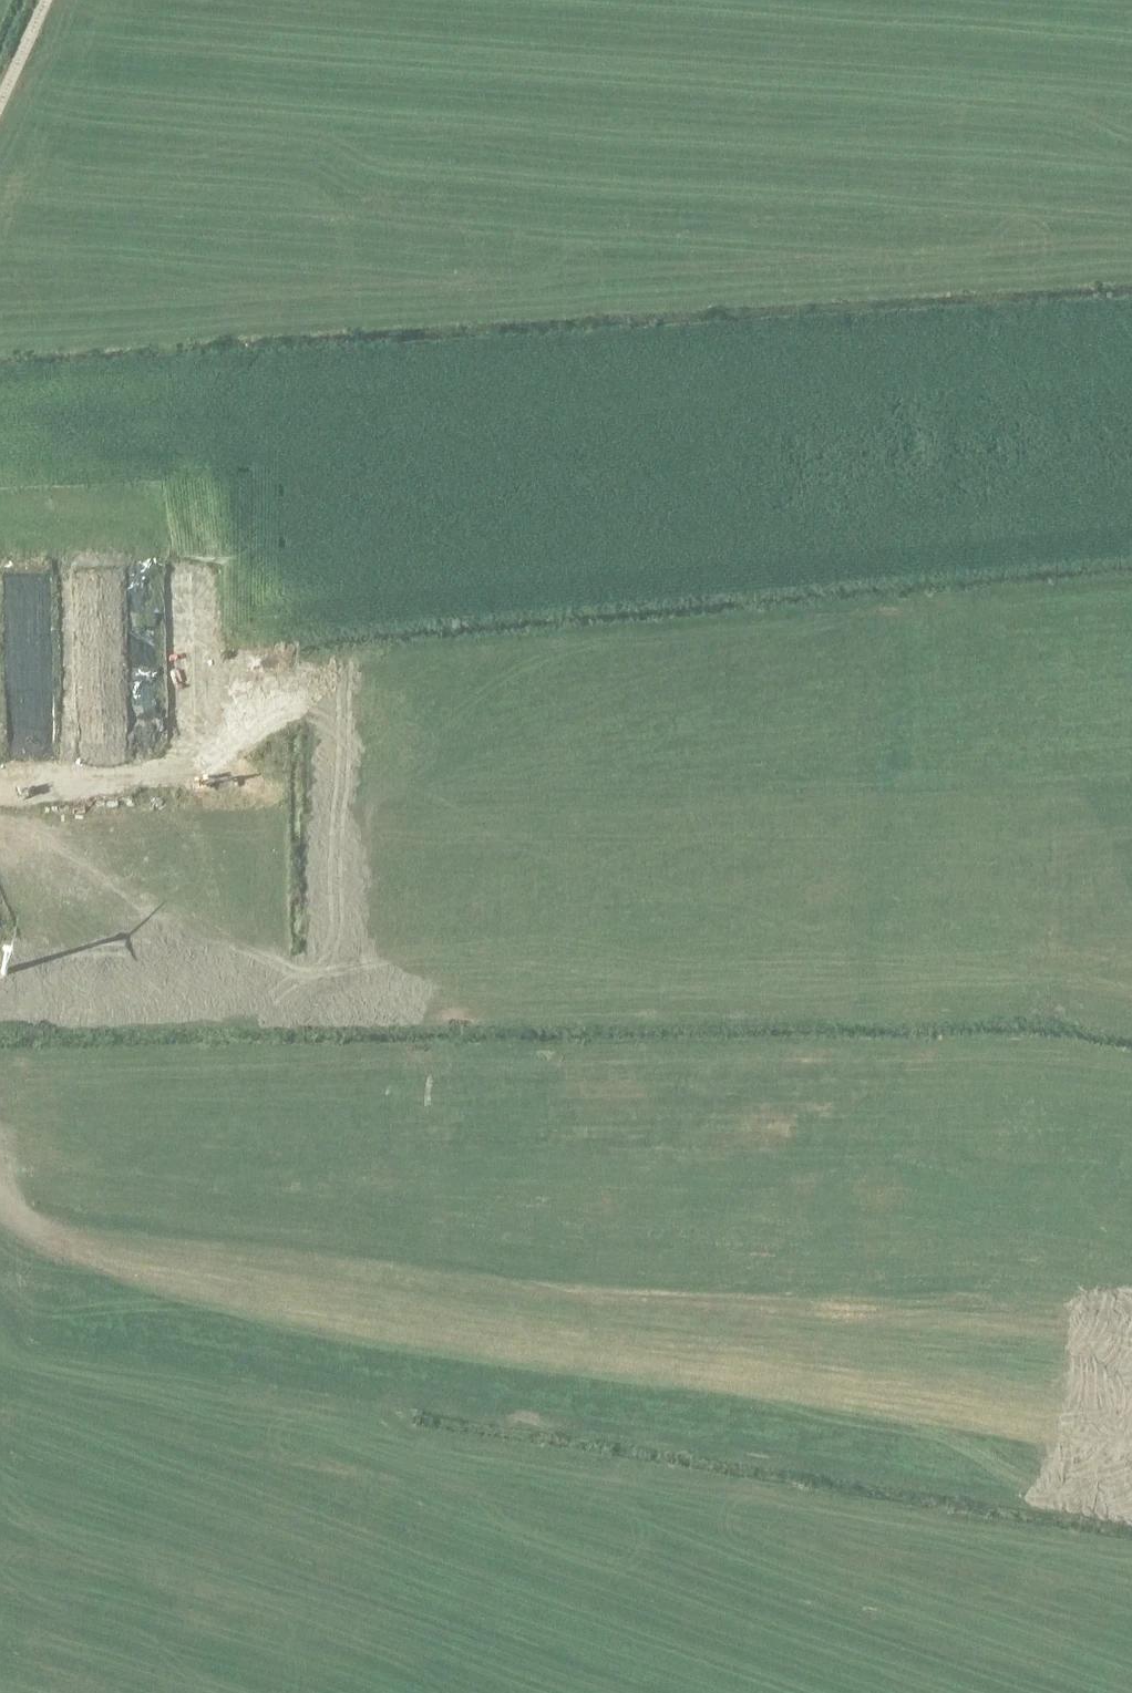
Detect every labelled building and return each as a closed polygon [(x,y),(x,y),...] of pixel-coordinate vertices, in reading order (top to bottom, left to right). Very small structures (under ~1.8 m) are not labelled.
[(45,664),(44,597),(9,598),(10,665),(45,664)]
